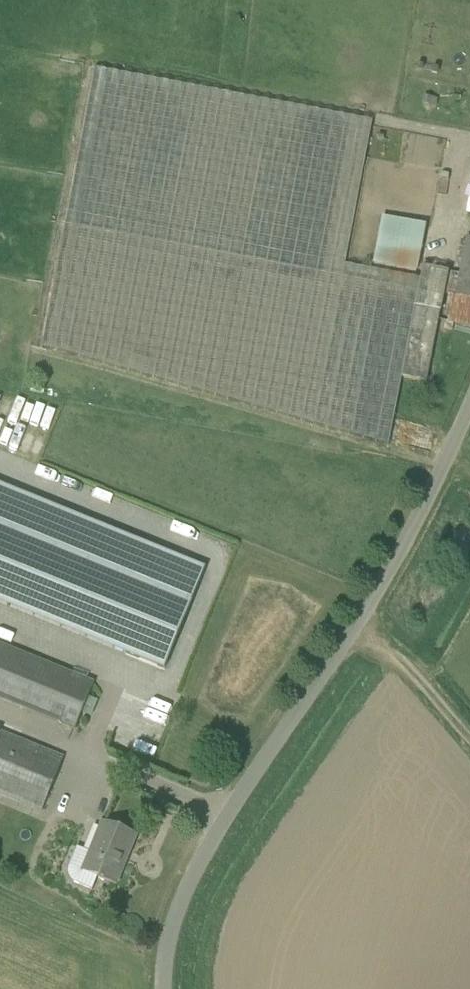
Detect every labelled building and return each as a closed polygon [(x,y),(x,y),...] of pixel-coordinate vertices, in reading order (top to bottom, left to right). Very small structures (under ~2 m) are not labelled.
[(469,326),(469,238),(468,238),(460,275),(449,273),(423,268),(421,281),(348,267),(375,122),(146,78),(93,68),(65,226),(42,347),(68,352),(389,446),(401,382),(402,378),(428,383),(433,352),(439,320),(469,326)] [(432,106),(433,98),(424,97),(422,105),(432,106)] [(382,219),(372,265),(417,275),(427,228),(382,219)] [(452,331),(454,324),(446,322),(444,330),(452,331)] [(164,670),(206,568),(0,484),(0,603),(164,670)] [(76,730),(94,683),(0,645),(0,700),(76,730)] [(64,760),(0,734),(0,794),(42,812),(64,760)] [(136,837),(102,824),(91,852),(78,847),(68,869),(68,874),(70,879),(73,882),(92,890),(97,877),(118,885),(118,884),(114,883),(126,852),(130,853),(136,837)]
